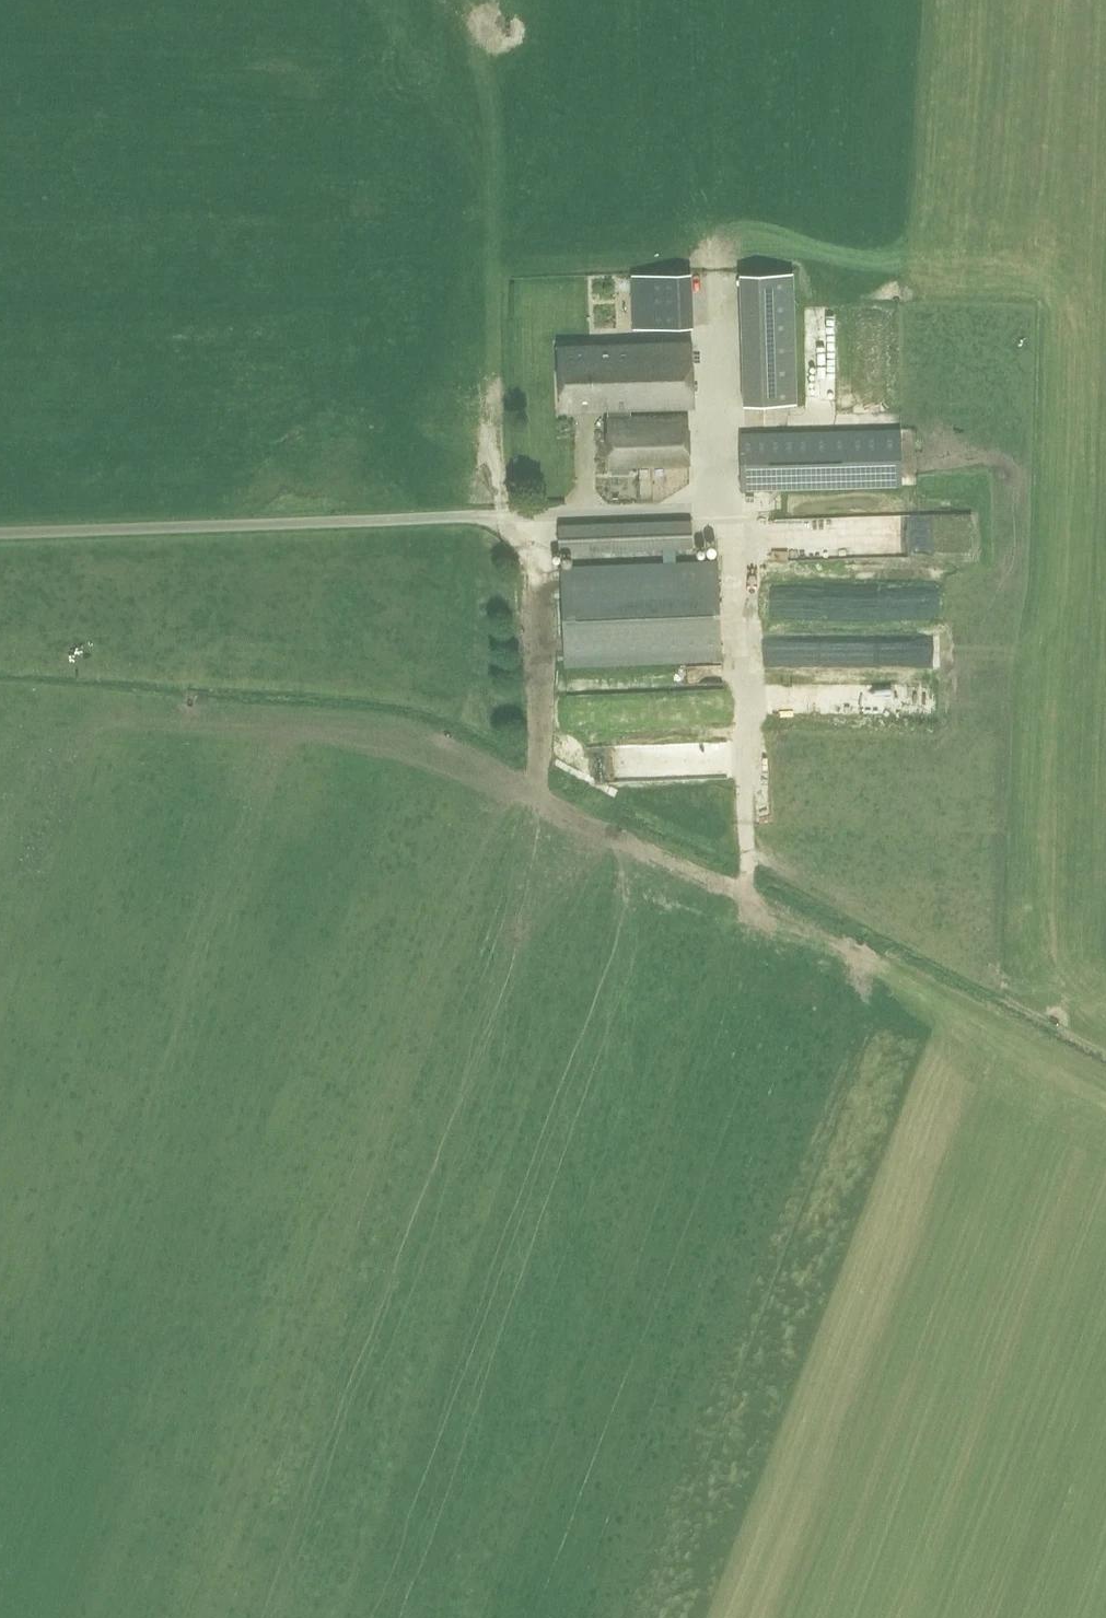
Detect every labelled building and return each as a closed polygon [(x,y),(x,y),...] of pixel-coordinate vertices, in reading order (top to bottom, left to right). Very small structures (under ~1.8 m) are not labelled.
[(745,402),(797,401),(793,269),(741,271),(745,402)] [(612,473),(630,473),(629,463),(690,461),(689,413),(631,415),(630,406),(695,404),(693,340),(559,345),(561,408),(607,407),(609,464),(612,464),(612,473)] [(897,361),(898,373),(916,372),(915,360),(897,361)] [(739,431),(740,490),(903,485),(901,427),(739,431)] [(691,518),(559,523),(560,551),(692,545),(691,518)] [(717,559),(561,566),(565,665),(721,658),(717,559)] [(822,627),(822,611),(763,611),(763,626),(822,627)]
